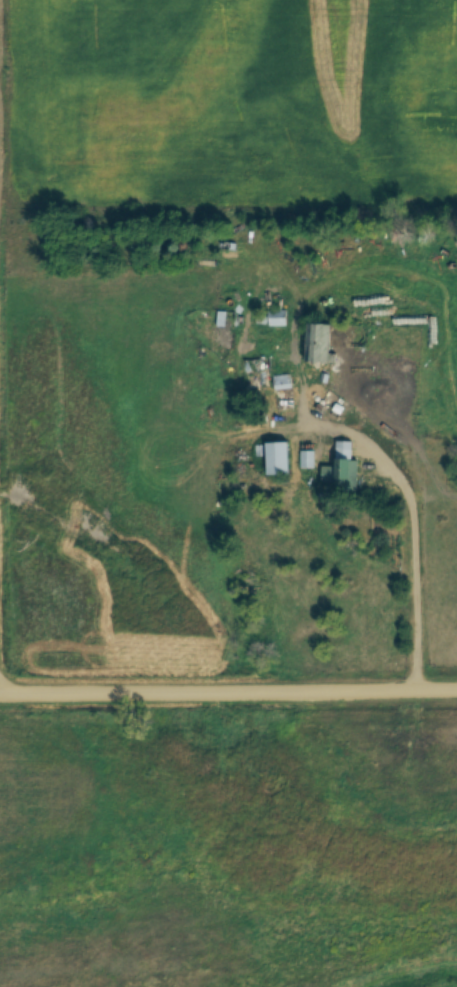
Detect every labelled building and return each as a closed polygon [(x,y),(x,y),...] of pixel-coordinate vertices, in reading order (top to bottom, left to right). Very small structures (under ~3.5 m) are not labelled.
[(288,310),(270,310),(270,326),(288,326),(288,310)] [(236,311),(219,311),(219,327),(236,327),(236,311)] [(308,361),(312,323),(335,326),(330,364),(308,361)] [(271,359),(245,359),(245,371),(271,371),(271,359)] [(292,375),(275,376),(275,390),(292,389),(292,375)] [(356,441),(337,441),(337,467),(323,467),(323,482),(337,483),(337,491),(355,491),(356,441)] [(273,476),(271,445),(289,444),(291,475),(273,476)] [(315,468),(315,451),(302,451),(302,468),(315,468)]
